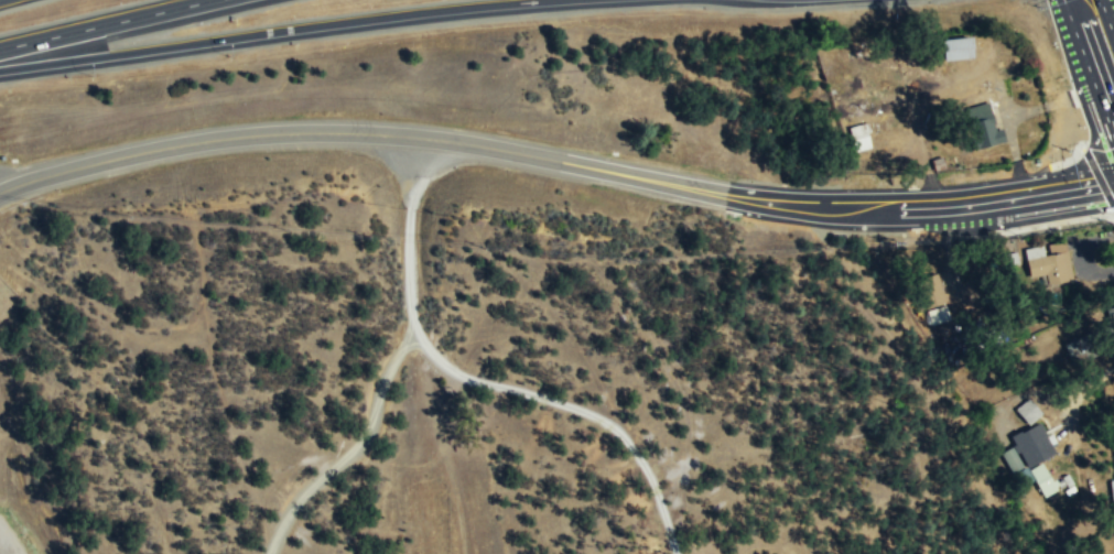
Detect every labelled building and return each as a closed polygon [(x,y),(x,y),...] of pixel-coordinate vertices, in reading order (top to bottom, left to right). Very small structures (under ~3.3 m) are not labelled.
[(943,39),(944,61),(973,60),(973,39),(943,39)] [(1004,143),(1002,129),(995,130),(991,102),(964,108),(972,150),(1004,143)] [(850,126),(852,151),(868,149),(867,132),(876,131),(876,124),(850,126)] [(1040,278),(1041,286),(1070,283),(1066,245),(1046,247),(1025,250),(1028,280),(1040,278)] [(930,325),(949,321),(945,304),(944,305),(937,274),(917,279),(924,311),(927,309),(930,325)] [(1064,347),(1073,362),(1088,355),(1079,338),(1064,347)] [(1040,415),(1028,399),(1015,410),(1028,425),(1040,415)] [(999,454),(1010,475),(1018,470),(1025,481),(1032,478),(1042,497),(1056,490),(1040,460),(1054,453),(1039,423),(1009,438),(1014,446),(999,454)]
